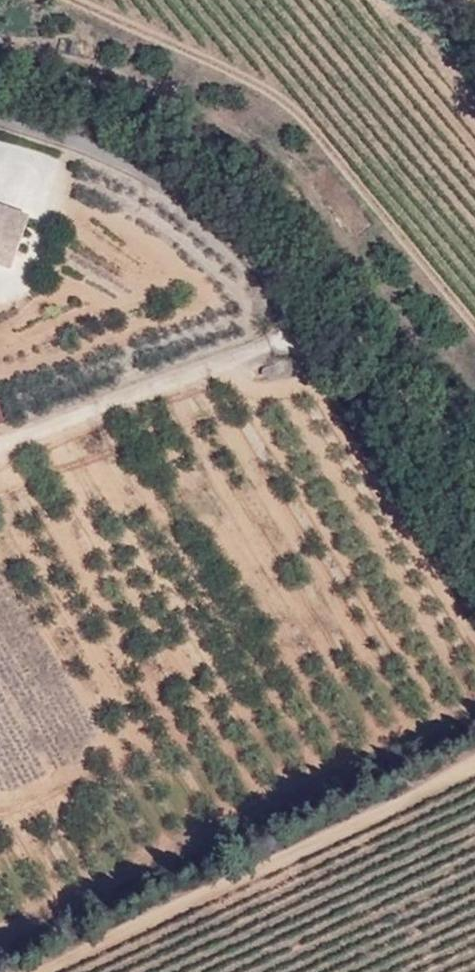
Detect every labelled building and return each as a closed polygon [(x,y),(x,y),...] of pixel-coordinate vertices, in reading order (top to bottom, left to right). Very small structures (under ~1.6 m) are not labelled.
[(19,246),(31,211),(0,200),(0,239),(19,246)] [(19,246),(0,239),(0,256),(13,261),(19,246)]
